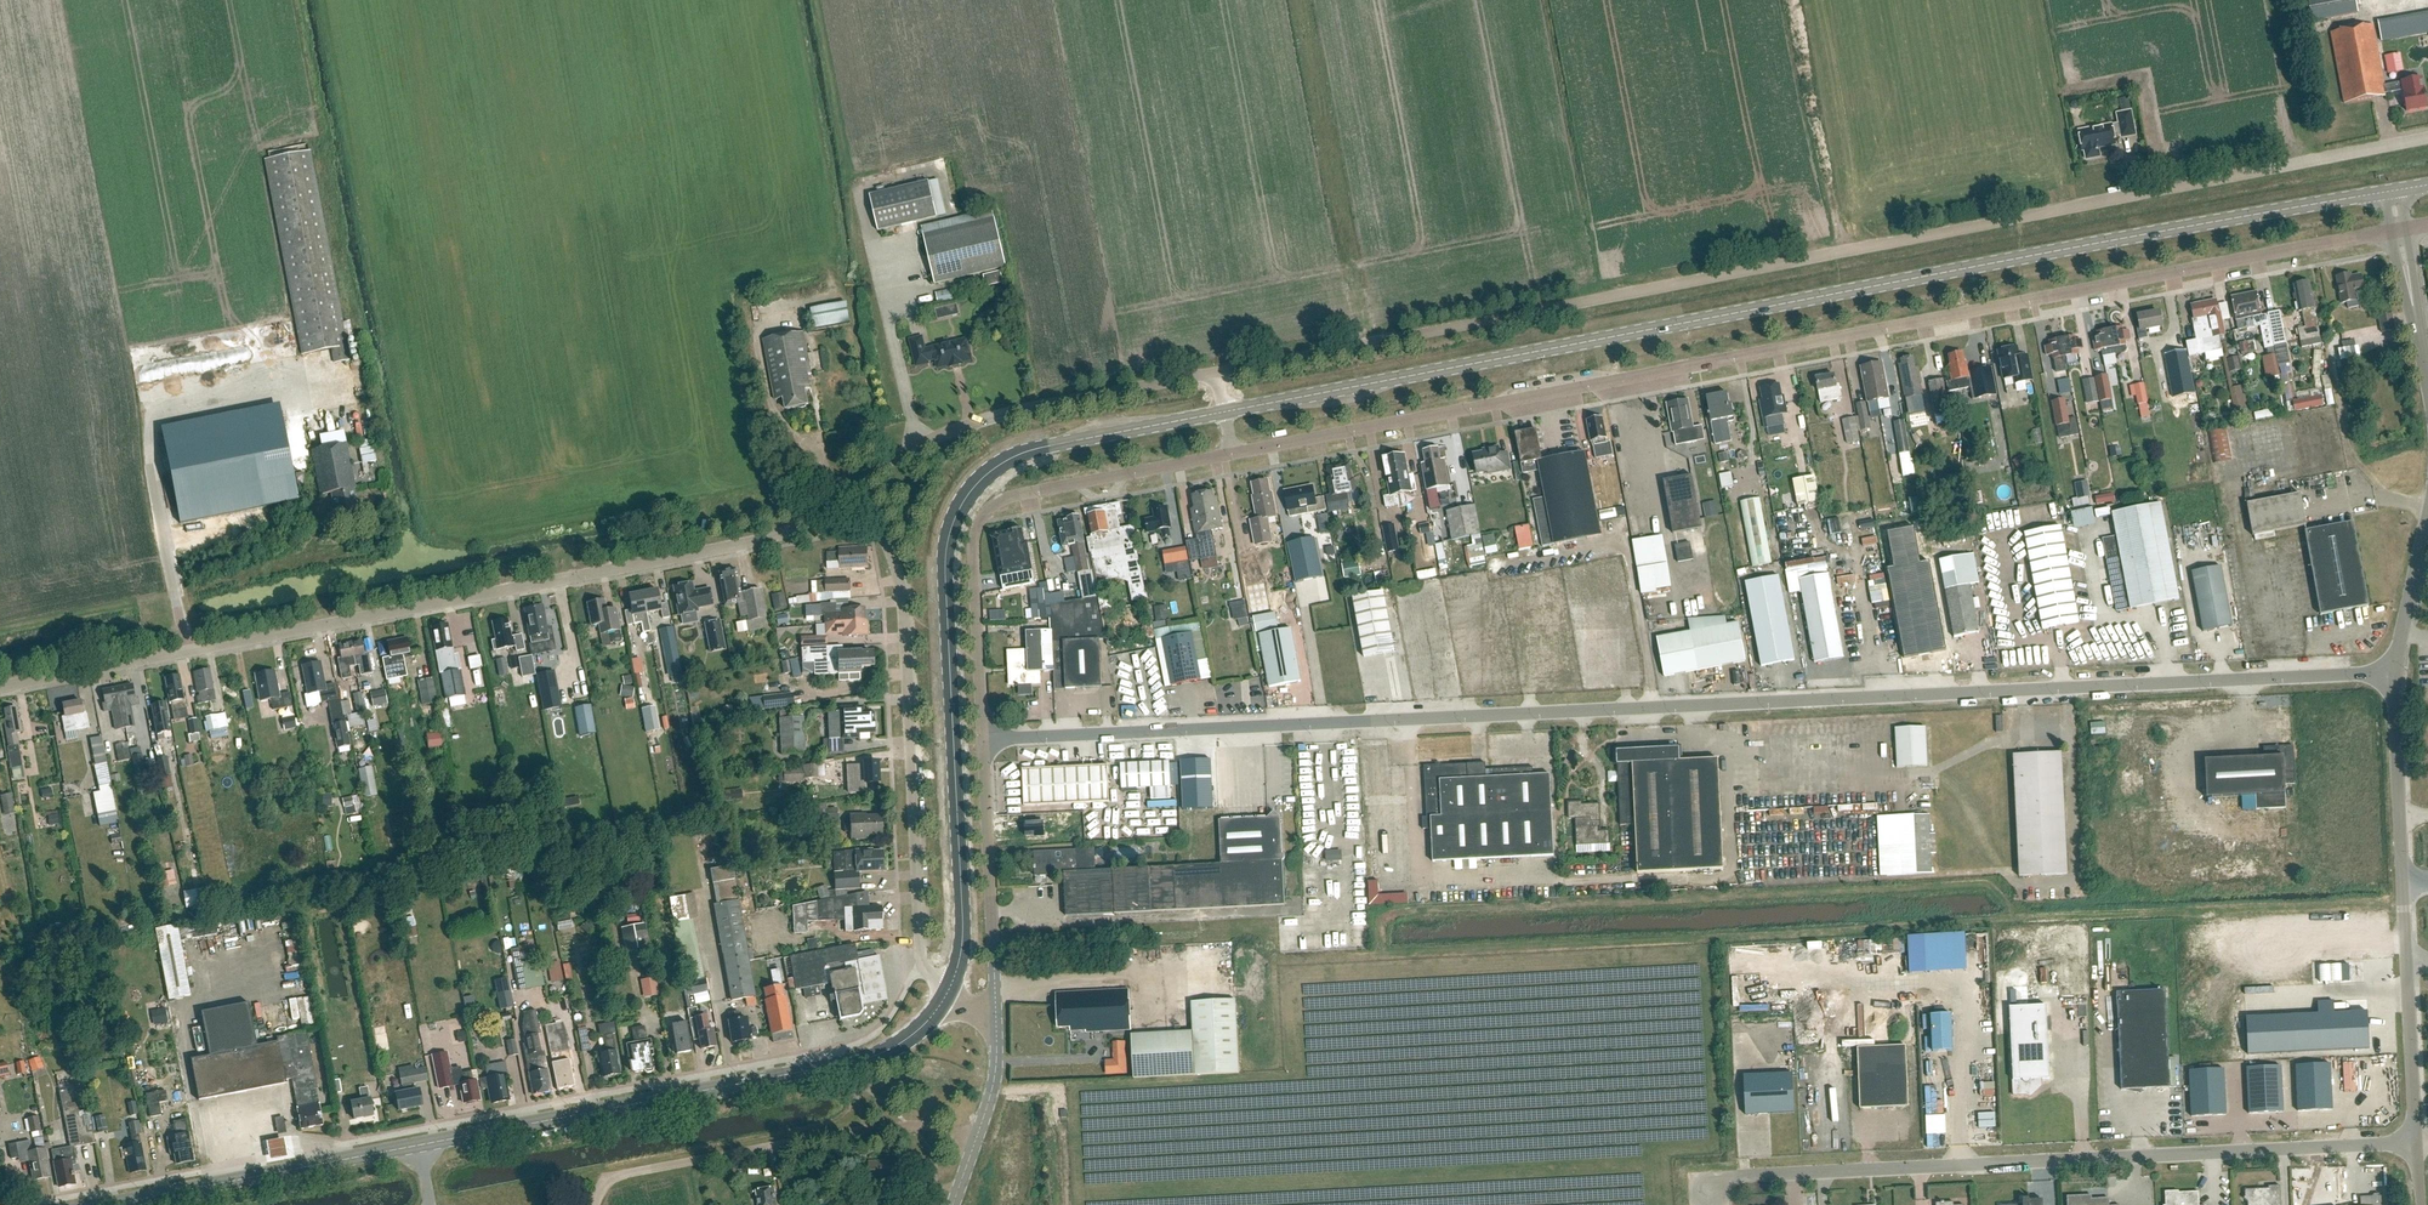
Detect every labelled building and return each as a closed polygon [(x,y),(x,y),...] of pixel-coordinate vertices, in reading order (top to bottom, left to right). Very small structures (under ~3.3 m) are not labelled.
[(2312,22),(2358,13),(2355,0),(2308,0),(2312,22)] [(2383,41),(2427,34),(2427,12),(2380,20),(2383,41)] [(2373,25),(2331,33),(2344,104),(2386,96),(2386,94),(2402,91),(2406,112),(2427,109),(2424,89),(2421,78),(2384,85),(2373,25)] [(2399,54),(2384,56),(2387,70),(2401,67),(2399,54)] [(2131,110),(2128,97),(2118,99),(2121,112),(2131,110)] [(2089,129),(2079,131),(2080,139),(2083,151),(2085,151),(2086,159),(2100,157),(2098,147),(2105,145),(2105,147),(2115,145),(2114,138),(2122,136),(2122,138),(2135,135),(2131,111),(2117,114),(2119,123),(2089,129)] [(349,361),(309,152),(265,160),(302,355),(332,349),(335,364),(349,361)] [(929,181),(869,195),(878,231),(937,217),(929,181)] [(935,283),(1007,267),(996,219),(924,235),(935,283)] [(1001,273),(984,276),(986,288),(1003,284),(1001,273)] [(2350,274),(2337,277),(2342,304),(2346,303),(2347,309),(2358,307),(2357,301),(2356,293),(2364,291),(2361,276),(2358,277),(2350,278),(2350,274)] [(2320,338),(2314,309),(2315,309),(2309,282),(2294,285),(2297,303),(2295,303),(2296,311),(2298,310),(2299,312),(2302,311),(2305,326),(2297,328),(2300,342),(2320,338)] [(940,309),(959,305),(954,288),(936,292),(940,309)] [(2274,347),(2268,312),(2261,314),(2257,293),(2232,298),(2236,320),(2237,320),(2239,330),(2260,326),(2265,348),(2274,347)] [(2219,351),(2222,350),(2219,336),(2224,335),(2220,314),(2219,314),(2216,300),(2191,305),(2195,323),(2193,323),(2194,332),(2195,332),(2196,340),(2186,342),(2189,357),(2206,354),(2207,353),(2219,351)] [(814,329),(850,323),(846,302),(810,309),(814,329)] [(2268,312),(2274,347),(2286,344),(2279,310),(2268,312)] [(2139,340),(2148,338),(2146,329),(2162,326),(2159,312),(2138,316),(2140,327),(2137,327),(2139,340)] [(2382,333),(2395,331),(2392,315),(2378,317),(2382,333)] [(2110,330),(2114,355),(2115,355),(2123,354),(2127,348),(2126,345),(2125,341),(2130,340),(2129,331),(2123,332),(2123,327),(2110,330)] [(2103,357),(2114,355),(2110,330),(2097,332),(2098,337),(2093,338),(2094,347),(2100,345),(2101,350),(2103,357)] [(809,406),(806,391),(811,390),(808,376),(811,375),(803,333),(764,340),(775,401),(784,399),(786,410),(809,406)] [(2062,339),(2066,357),(2078,355),(2077,350),(2083,349),(2081,340),(2076,341),(2075,336),(2062,339)] [(925,352),(922,338),(910,340),(916,366),(928,364),(927,361),(936,359),(938,368),(949,366),(950,368),(963,365),(962,362),(971,360),(966,340),(928,349),(929,352),(925,352)] [(2320,338),(2300,342),(2301,348),(2321,344),(2320,338)] [(2067,363),(2066,357),(2062,339),(2050,341),(2050,346),(2045,347),(2047,356),(2052,355),(2053,359),(2054,362),(2058,365),(2067,363)] [(2241,342),(2241,352),(2255,351),(2255,341),(2241,342)] [(2389,363),(2400,360),(2397,342),(2386,345),(2389,363)] [(2357,345),(2340,349),(2343,360),(2359,356),(2357,345)] [(2014,378),(2015,384),(2032,381),(2029,364),(2021,366),(2017,348),(1998,351),(2004,380),(2014,378)] [(2186,350),(2164,355),(2172,398),(2194,393),(2186,350)] [(2219,351),(2207,353),(2208,360),(2220,358),(2219,351)] [(1950,356),(1951,365),(1949,365),(1952,381),(1946,382),(1948,392),(1970,388),(1972,400),(1996,395),(1991,369),(1968,373),(1966,362),(1963,362),(1961,354),(1950,356)] [(2266,378),(2279,376),(2275,354),(2262,357),(2266,378)] [(1902,364),(1899,365),(1905,399),(1909,416),(1927,413),(1921,384),(1918,368),(1915,368),(1913,357),(1901,359),(1902,364)] [(2230,373),(2240,371),(2237,358),(2227,360),(2230,373)] [(1878,401),(1880,411),(1881,417),(1892,415),(1882,364),(1871,366),(1875,386),(1878,401)] [(1875,386),(1871,366),(1861,368),(1868,403),(1878,401),(1875,386)] [(1816,378),(1818,391),(1819,391),(1820,401),(1841,397),(1838,383),(1835,384),(1833,375),(1823,377),(1822,375),(1816,376),(1817,378),(1816,378)] [(2099,402),(2112,400),(2107,375),(2095,377),(2099,402)] [(2058,380),(2061,394),(2073,391),(2070,377),(2058,380)] [(2098,402),(2093,378),(2084,379),(2089,404),(2098,402)] [(1934,415),(1938,415),(1950,412),(1943,380),(1928,383),(1934,415)] [(2137,404),(2147,402),(2144,383),(2133,385),(2137,404)] [(1787,415),(1787,414),(1783,398),(1782,398),(1779,385),(1761,389),(1763,402),(1760,402),(1766,430),(1784,427),(1781,416),(1787,415)] [(2234,409),(2246,407),(2241,386),(2229,389),(2234,409)] [(1717,395),(1726,443),(1732,442),(1727,419),(1734,418),(1731,406),(1730,406),(1727,393),(1717,395)] [(1715,445),(1726,443),(1717,395),(1706,397),(1715,445)] [(2323,406),(2321,396),(2293,402),(2294,412),(2323,406)] [(2057,426),(2068,424),(2069,424),(2065,399),(2051,402),(2055,426),(2057,426)] [(1682,430),(1684,443),(1694,441),(1692,428),(1687,401),(1668,404),(1674,432),(1682,430)] [(1861,431),(1870,429),(1865,402),(1856,404),(1861,431)] [(2255,412),(2256,418),(2274,415),(2273,409),(2255,412)] [(1847,444),(1858,442),(1860,441),(1855,417),(1842,420),(1847,444)] [(283,419),(163,443),(180,524),(299,500),(283,419)] [(1607,443),(1602,419),(1587,422),(1589,432),(1588,432),(1590,443),(1593,442),(1596,459),(1613,456),(1610,442),(1607,443)] [(1909,452),(1904,421),(1895,423),(1903,476),(1914,474),(1910,451),(1909,452)] [(2070,436),(2068,424),(2057,426),(2059,438),(2070,436)] [(2213,463),(2232,460),(2226,429),(2208,432),(2213,463)] [(1590,481),(1587,466),(1585,452),(1542,460),(1536,430),(1535,430),(1535,431),(1516,434),(1515,434),(1523,474),(1540,471),(1544,492),(1545,498),(1533,500),(1542,547),(1553,545),(1602,536),(1593,494),(1590,481)] [(361,461),(376,460),(374,439),(360,440),(361,461)] [(358,510),(354,490),(356,489),(347,444),(311,451),(320,496),(332,494),(336,515),(348,512),(350,514),(354,513),(356,511),(358,510)] [(1501,456),(1499,447),(1489,449),(1489,452),(1473,455),(1477,474),(1487,472),(1488,474),(1511,470),(1508,455),(1501,456)] [(2120,447),(2109,449),(2111,457),(2122,456),(2120,447)] [(1441,460),(1438,448),(1423,451),(1426,463),(1422,464),(1427,491),(1437,489),(1438,493),(1450,491),(1444,460),(1441,460)] [(1411,488),(1412,493),(1417,492),(1414,475),(1409,476),(1405,455),(1395,457),(1400,486),(1407,485),(1408,488),(1411,488)] [(2022,455),(2014,461),(2019,468),(2027,463),(2022,455)] [(1404,494),(1412,493),(1411,488),(1408,488),(1407,485),(1400,486),(1395,457),(1384,459),(1391,496),(1384,497),(1386,508),(1401,505),(1402,508),(1407,507),(1404,494)] [(1763,462),(1757,463),(1760,477),(1766,476),(1763,462)] [(1326,497),(1329,511),(1350,508),(1347,493),(1354,492),(1352,480),(1351,481),(1348,465),(1329,469),(1331,480),(1329,481),(1332,496),(1326,497)] [(1722,487),(1733,485),(1732,472),(1720,473),(1722,487)] [(1673,534),(1702,528),(1692,476),(1663,481),(1673,534)] [(1793,480),(1798,506),(1819,502),(1814,476),(1793,480)] [(1270,494),(1267,481),(1252,484),(1254,497),(1253,497),(1257,520),(1250,521),(1255,545),(1272,542),(1267,518),(1276,517),(1272,493),(1270,494)] [(2087,485),(2075,487),(2077,498),(2089,496),(2087,485)] [(1285,491),(1290,517),(1326,510),(1324,497),(1315,499),(1312,486),(1285,491)] [(1217,505),(1214,492),(1193,496),(1195,509),(1192,510),(1201,560),(1217,557),(1212,531),(1223,529),(1218,505),(1217,505)] [(2274,537),(2274,532),(2306,526),(2300,494),(2246,505),(2252,536),(2254,536),(2255,541),(2274,537)] [(1752,567),(1771,563),(1760,498),(1740,502),(1752,567)] [(1096,584),(1117,579),(1129,583),(1132,603),(1147,601),(1145,592),(1133,527),(1121,529),(1117,512),(1119,511),(1118,504),(1085,510),(1086,516),(1087,516),(1091,539),(1087,539),(1093,571),(1096,584)] [(2116,611),(2178,599),(2160,504),(2112,513),(2117,536),(2103,539),(2116,611)] [(1717,505),(1705,507),(1707,517),(1719,515),(1717,505)] [(1480,534),(1474,506),(1446,512),(1452,540),(1471,536),(1473,546),(1466,547),(1470,568),(1486,565),(1480,535),(1480,534)] [(1170,537),(1169,529),(1171,528),(1167,508),(1154,510),(1156,519),(1146,521),(1148,532),(1162,530),(1163,538),(1170,537)] [(2075,528),(2097,525),(2095,508),(2073,510),(2075,528)] [(1438,516),(1431,518),(1441,571),(1449,569),(1446,554),(1445,554),(1438,516)] [(1078,574),(1089,572),(1084,544),(1085,544),(1079,517),(1068,520),(1059,522),(1063,548),(1073,546),(1078,574)] [(1841,532),(1839,518),(1828,520),(1831,534),(1841,532)] [(2061,525),(2060,519),(2044,522),(2045,528),(2061,525)] [(1873,520),(1859,523),(1860,531),(1874,528),(1873,520)] [(2320,615),(2368,606),(2352,523),(2304,532),(2320,615)] [(1387,553),(1396,551),(1391,525),(1382,527),(1387,553)] [(1420,527),(1421,535),(1431,533),(1429,525),(1420,527)] [(1530,525),(1515,527),(1520,549),(1534,546),(1530,525)] [(2042,630),(2079,623),(2061,527),(2024,534),(2042,630)] [(1920,563),(1914,528),(1887,533),(1894,568),(1887,569),(1904,659),(1946,651),(1929,562),(1920,563)] [(1003,589),(1035,583),(1027,543),(1025,543),(1022,530),(1009,532),(1009,533),(997,535),(995,534),(992,538),(994,539),(1003,589)] [(1642,593),(1674,588),(1665,534),(1634,539),(1642,593)] [(1874,549),(1878,549),(1877,536),(1863,538),(1865,549),(1869,548),(1869,541),(1873,541),(1874,549)] [(1296,583),(1323,577),(1314,538),(1287,544),(1296,583)] [(1692,541),(1676,544),(1680,562),(1695,559),(1692,541)] [(1497,545),(1485,547),(1486,554),(1498,551),(1497,545)] [(869,567),(868,547),(839,548),(840,552),(827,553),(828,562),(840,562),(840,569),(869,567)] [(1954,638),(1978,633),(1969,585),(1979,584),(1973,554),(1939,561),(1945,590),(1954,638)] [(1789,569),(1817,564),(1816,558),(1788,563),(1789,569)] [(1188,561),(1176,563),(1179,580),(1191,578),(1188,561)] [(1360,561),(1343,563),(1344,577),(1362,575),(1360,561)] [(2203,632),(2232,626),(2221,566),(2191,572),(2203,632)] [(496,582),(513,580),(512,568),(495,570),(496,582)] [(1436,568),(1417,571),(1418,579),(1437,575),(1436,568)] [(740,593),(735,569),(729,570),(729,569),(724,570),(724,571),(718,572),(725,607),(738,604),(741,618),(747,616),(748,621),(746,622),(747,632),(767,628),(760,589),(740,593)] [(1378,582),(1390,579),(1388,569),(1375,573),(1378,582)] [(1809,578),(1808,569),(1786,573),(1789,593),(1801,591),(1815,663),(1843,658),(1828,574),(1809,578)] [(1098,598),(1096,584),(1093,571),(1089,572),(1078,574),(1083,600),(1096,598),(1098,598)] [(1761,666),(1795,660),(1778,576),(1745,582),(1761,666)] [(849,578),(824,580),(824,592),(849,591),(849,578)] [(694,592),(692,583),(673,587),(679,616),(698,612),(697,608),(713,605),(709,589),(694,592)] [(1034,619),(1050,617),(1047,588),(1031,591),(1034,619)] [(643,593),(647,613),(661,610),(663,619),(670,618),(667,603),(660,605),(657,590),(643,593)] [(1364,658),(1395,652),(1383,592),(1353,597),(1364,658)] [(633,616),(647,613),(643,593),(629,596),(632,610),(625,612),(627,626),(635,625),(633,616)] [(774,611),(787,608),(784,593),(771,595),(774,611)] [(1104,640),(1096,598),(1083,600),(1051,605),(1052,631),(1054,672),(1054,690),(1101,688),(1099,640),(1104,640)] [(622,642),(616,612),(616,609),(606,611),(604,601),(587,604),(592,626),(599,625),(601,634),(608,633),(610,644),(622,642)] [(825,624),(867,622),(867,621),(865,622),(864,608),(841,610),(841,613),(836,613),(836,603),(820,604),(821,616),(825,616),(825,624)] [(540,611),(539,607),(525,610),(531,645),(549,641),(543,610),(540,611)] [(1167,607),(1155,608),(1156,621),(1168,619),(1167,607)] [(1005,612),(991,613),(991,621),(1006,620),(1005,612)] [(1255,633),(1277,629),(1274,613),(1253,617),(1255,633)] [(784,615),(776,616),(778,625),(786,624),(784,615)] [(1724,626),(1722,617),(1688,619),(1690,632),(1657,638),(1664,677),(1745,661),(1738,623),(1724,626)] [(511,637),(508,620),(492,623),(496,641),(491,642),(493,652),(515,647),(516,652),(525,651),(522,635),(511,637)] [(710,652),(724,649),(719,621),(704,624),(710,652)] [(867,622),(825,624),(826,634),(844,633),(844,636),(867,635),(867,622)] [(455,664),(452,649),(448,625),(432,628),(436,651),(440,674),(441,674),(445,700),(465,696),(460,671),(461,671),(460,663),(455,664)] [(670,640),(664,641),(672,684),(683,682),(673,627),(667,628),(670,640)] [(1269,688),(1301,682),(1291,629),(1260,635),(1269,688)] [(1040,673),(1054,672),(1052,631),(1026,632),(1027,651),(1008,652),(1010,686),(1041,684),(1040,673)] [(1172,686),(1201,680),(1191,633),(1163,638),(1172,686)] [(800,646),(826,645),(826,636),(800,637),(800,646)] [(387,643),(390,658),(383,659),(387,681),(407,677),(404,659),(411,658),(407,639),(387,643)] [(350,643),(355,666),(359,666),(361,676),(373,674),(369,653),(365,654),(362,641),(350,643)] [(350,667),(355,666),(350,643),(339,646),(341,659),(338,659),(342,680),(352,678),(350,667)] [(813,648),(800,648),(801,663),(813,663),(813,673),(814,673),(814,675),(837,674),(849,674),(849,681),(860,681),(860,673),(860,668),(873,667),(873,653),(861,654),(861,652),(846,653),(842,653),(842,646),(813,648)] [(480,656),(468,658),(470,670),(482,668),(480,656)] [(641,656),(632,658),(634,674),(643,672),(641,656)] [(518,658),(510,660),(512,670),(520,668),(518,658)] [(782,661),(784,673),(793,672),(794,677),(802,675),(799,658),(782,661)] [(326,686),(321,662),(302,666),(308,695),(319,693),(321,703),(337,700),(334,684),(326,686)] [(506,664),(497,666),(499,676),(508,675),(506,664)] [(198,704),(201,704),(215,701),(209,670),(194,673),(198,693),(199,693),(200,696),(197,697),(198,704)] [(561,707),(554,671),(536,675),(543,711),(561,707)] [(279,695),(275,672),(255,675),(260,702),(271,699),(273,710),(292,707),(290,693),(279,695)] [(182,695),(181,689),(182,689),(180,676),(165,678),(169,699),(170,699),(173,711),(188,708),(186,694),(182,695)] [(422,705),(424,704),(437,702),(433,678),(417,681),(422,705)] [(118,687),(126,728),(135,727),(131,707),(139,705),(138,697),(135,698),(132,685),(118,687)] [(626,686),(624,696),(632,698),(634,687),(626,686)] [(116,730),(126,728),(118,687),(103,690),(105,704),(102,704),(104,712),(112,710),(116,730)] [(245,708),(253,707),(252,689),(244,690),(245,708)] [(373,708),(387,704),(384,690),(370,693),(373,708)] [(355,710),(363,709),(360,693),(352,694),(355,710)] [(792,694),(763,697),(764,710),(794,707),(792,694)] [(83,714),(81,701),(62,705),(65,718),(62,718),(65,732),(89,727),(86,713),(83,714)] [(347,716),(352,715),(349,701),(341,703),(344,717),(347,716)] [(633,701),(625,702),(626,710),(635,709),(633,701)] [(158,741),(165,739),(164,733),(171,732),(166,703),(152,706),(158,741)] [(18,721),(16,708),(5,710),(6,719),(4,720),(6,736),(7,736),(9,747),(7,747),(8,753),(11,769),(23,767),(17,734),(22,733),(20,720),(18,721)] [(657,731),(653,708),(642,710),(646,733),(657,731)] [(863,712),(863,708),(840,709),(840,712),(828,712),(829,739),(840,738),(840,739),(859,739),(859,734),(874,733),(873,714),(871,712),(863,712)] [(228,728),(225,713),(206,717),(209,732),(228,728)] [(352,715),(347,716),(350,728),(364,725),(361,713),(352,715)] [(577,716),(581,736),(596,733),(592,713),(577,716)] [(284,731),(296,729),(294,716),(282,718),(284,731)] [(781,755),(805,754),(804,717),(779,719),(781,755)] [(190,743),(200,741),(199,734),(196,719),(188,720),(191,734),(188,735),(190,743)] [(374,720),(368,721),(370,732),(377,730),(374,720)] [(337,748),(350,746),(345,721),(332,724),(337,748)] [(1897,768),(1928,766),(1925,727),(1895,728),(1897,768)] [(427,733),(428,747),(446,744),(444,731),(427,733)] [(97,815),(116,811),(111,785),(112,785),(100,735),(91,738),(97,765),(94,766),(100,792),(93,793),(97,815)] [(118,761),(131,758),(127,742),(115,744),(118,761)] [(1635,826),(1638,874),(1724,870),(1718,760),(1682,761),(1681,746),(1614,750),(1615,765),(1618,765),(1621,826),(1635,826)] [(2257,809),(2286,807),(2285,785),(2295,784),(2293,746),(2264,747),(2264,758),(2205,761),(2207,798),(2256,796),(2257,809)] [(1422,759),(1437,758),(1436,748),(1421,749),(1422,759)] [(2019,877),(2068,874),(2061,753),(2013,756),(2019,877)] [(131,757),(135,775),(144,773),(140,755),(131,757)] [(186,767),(193,765),(191,755),(183,756),(186,767)] [(159,776),(170,775),(167,757),(156,758),(159,776)] [(1184,810),(1213,809),(1211,760),(1181,761),(1184,810)] [(826,761),(828,790),(837,789),(836,761),(826,761)] [(864,765),(847,766),(848,792),(866,791),(865,783),(879,783),(878,762),(863,762),(864,765)] [(1171,798),(1170,787),(1169,763),(1121,765),(1122,789),(1150,788),(1150,799),(1171,798)] [(1427,818),(1422,818),(1423,829),(1431,829),(1433,862),(1554,856),(1550,775),(1534,776),(1534,768),(1489,770),(1490,778),(1486,778),(1486,764),(1467,765),(1437,766),(1437,765),(1425,766),(1427,813),(1427,818)] [(784,783),(804,782),(804,779),(818,779),(817,765),(803,766),(803,768),(783,769),(784,783)] [(1024,806),(1109,802),(1108,766),(1022,770),(1024,806)] [(364,797),(376,795),(371,767),(358,769),(364,797)] [(119,774),(110,776),(112,784),(121,782),(119,774)] [(51,788),(41,790),(43,799),(53,797),(51,788)] [(741,789),(722,791),(723,801),(742,799),(741,789)] [(14,808),(11,795),(2,797),(4,810),(14,808)] [(322,795),(322,807),(332,807),(332,795),(322,795)] [(352,796),(342,799),(344,807),(354,805),(352,796)] [(571,798),(563,800),(564,807),(572,806),(571,798)] [(1582,806),(1582,803),(1568,803),(1569,819),(1575,819),(1576,846),(1609,845),(1609,832),(1600,832),(1599,805),(1582,806)] [(826,810),(828,825),(839,824),(838,809),(826,810)] [(116,811),(97,815),(99,826),(119,822),(116,811)] [(1063,873),(1066,917),(1285,906),(1283,862),(1285,859),(1285,856),(1283,853),(1281,817),(1274,811),(1267,818),(1219,820),(1221,865),(1095,871),(1063,873)] [(1073,822),(1073,812),(1057,812),(1057,823),(1073,822)] [(844,823),(844,832),(851,833),(851,840),(867,839),(867,836),(882,836),(881,816),(866,817),(866,814),(850,815),(850,823),(844,823)] [(57,815),(49,816),(51,826),(59,824),(57,815)] [(1930,834),(1929,815),(1912,816),(1915,874),(1931,873),(1930,854),(1936,854),(1935,834),(1930,834)] [(1044,822),(1025,823),(1026,837),(1036,837),(1044,837),(1044,830),(1044,822)] [(120,835),(111,836),(112,844),(121,842),(120,835)] [(1063,873),(1095,871),(1094,849),(1033,853),(1034,866),(1033,866),(1033,869),(1034,869),(1035,877),(1045,876),(1045,874),(1063,873)] [(856,851),(856,852),(846,852),(847,871),(834,872),(835,889),(846,889),(859,888),(859,872),(883,871),(882,852),(872,852),(872,851),(856,851)] [(1327,862),(1342,861),(1342,852),(1326,853),(1327,862)] [(709,870),(712,884),(734,880),(732,866),(709,870)] [(173,870),(158,874),(161,888),(176,885),(173,870)] [(509,877),(510,888),(519,886),(518,876),(509,877)] [(1474,890),(1380,894),(1379,880),(1369,881),(1370,905),(1475,901),(1474,890)] [(826,886),(816,889),(820,901),(831,899),(827,890),(826,886)] [(205,889),(184,892),(186,909),(208,905),(205,889)] [(846,889),(835,889),(836,898),(847,896),(846,889)] [(845,920),(867,908),(866,892),(847,896),(836,898),(831,899),(820,901),(792,906),(794,933),(807,932),(806,922),(845,920)] [(668,899),(672,925),(689,921),(685,896),(668,899)] [(747,950),(738,901),(714,905),(731,1001),(755,997),(748,961),(754,960),(752,949),(747,950)] [(867,908),(845,920),(846,932),(853,931),(853,932),(862,932),(864,933),(868,933),(869,931),(882,931),(881,908),(882,908),(882,907),(867,908)] [(639,914),(626,916),(627,924),(640,922),(639,914)] [(216,934),(214,920),(177,926),(177,925),(155,929),(168,999),(190,996),(180,941),(216,934)] [(587,922),(584,925),(591,931),(594,927),(587,922)] [(624,953),(649,948),(645,924),(620,929),(624,953)] [(415,927),(402,929),(404,939),(417,937),(415,927)] [(1970,970),(1968,933),(1910,935),(1912,973),(1970,970)] [(814,939),(808,940),(809,949),(817,947),(816,941),(814,939)] [(858,961),(855,944),(789,957),(796,990),(831,983),(832,990),(834,990),(839,1020),(859,1017),(862,1012),(861,1005),(887,1000),(878,957),(858,961)] [(664,954),(655,956),(657,968),(666,966),(664,954)] [(528,961),(520,963),(526,989),(535,987),(531,968),(529,969),(528,961)] [(526,989),(520,963),(520,962),(513,963),(518,990),(526,989)] [(559,962),(547,964),(549,976),(561,974),(559,962)] [(566,980),(572,979),(568,964),(562,965),(566,980)] [(784,996),(779,970),(770,971),(773,987),(764,989),(765,999),(764,999),(771,1035),(773,1043),(793,1039),(792,1031),(785,996),(784,996)] [(656,978),(641,980),(643,993),(658,991),(656,978)] [(508,979),(493,982),(498,1009),(514,1006),(508,979)] [(686,995),(706,989),(704,983),(684,989),(686,995)] [(2014,1096),(2026,1095),(2029,1096),(2030,1093),(2032,1094),(2035,1093),(2037,1091),(2038,1089),(2040,1087),(2042,1085),(2041,1079),(2050,1079),(2047,1005),(2030,1006),(2029,985),(2009,986),(2009,999),(2013,1080),(2014,1096)] [(1131,1029),(1129,989),(1056,993),(1058,1028),(1070,1027),(1071,1031),(1086,1030),(1086,1032),(1131,1029)] [(2140,1093),(2141,1089),(2170,1088),(2165,990),(2116,993),(2121,1090),(2137,1089),(2136,1092),(2140,1093)] [(289,999),(293,1019),(301,1018),(302,1026),(314,1023),(309,995),(289,999)] [(1134,1079),(1239,1073),(1236,1000),(1191,1002),(1193,1032),(1131,1035),(1134,1079)] [(199,1101),(287,1084),(286,1080),(279,1042),(278,1043),(258,1046),(249,1003),(201,1013),(210,1056),(191,1059),(199,1101)] [(698,1018),(697,1008),(688,1010),(693,1036),(698,1035),(701,1050),(716,1047),(713,1030),(709,1031),(706,1016),(698,1018)] [(165,1009),(156,1010),(159,1024),(168,1022),(165,1009)] [(531,1036),(543,1094),(552,1092),(548,1069),(545,1070),(541,1052),(542,1052),(538,1034),(540,1034),(535,1010),(527,1012),(527,1015),(529,1015),(531,1036)] [(2246,1018),(2248,1055),(2369,1049),(2368,1011),(2246,1018)] [(751,1041),(750,1037),(757,1036),(756,1027),(750,1028),(748,1029),(747,1018),(740,1019),(739,1012),(729,1013),(730,1021),(728,1021),(732,1044),(751,1041)] [(502,1022),(511,1020),(510,1013),(501,1015),(502,1022)] [(1933,1052),(1953,1051),(1951,1014),(1931,1015),(1933,1052)] [(533,1096),(543,1094),(531,1036),(529,1015),(527,1015),(523,1016),(522,1027),(524,1037),(527,1050),(524,1050),(533,1096)] [(616,1051),(612,1033),(616,1033),(614,1022),(599,1025),(601,1036),(603,1035),(606,1053),(599,1055),(599,1058),(598,1059),(599,1063),(600,1064),(603,1078),(621,1075),(616,1051)] [(676,1055),(692,1052),(686,1022),(671,1025),(676,1055)] [(570,1060),(565,1031),(561,1023),(545,1026),(552,1064),(551,1064),(557,1091),(574,1087),(571,1072),(575,1071),(572,1060),(570,1060)] [(647,1041),(644,1027),(632,1029),(634,1044),(627,1045),(631,1071),(634,1073),(644,1071),(644,1070),(653,1069),(651,1057),(653,1057),(650,1041),(647,1041)] [(580,1044),(588,1043),(586,1028),(577,1029),(580,1044)] [(309,1090),(310,1090),(317,1089),(307,1032),(277,1037),(278,1043),(279,1042),(286,1080),(292,1079),(294,1093),(309,1090)] [(509,1057),(518,1055),(515,1039),(506,1041),(509,1057)] [(1125,1060),(1125,1041),(1115,1042),(1116,1062),(1126,1061),(1125,1060)] [(1860,1109),(1908,1107),(1906,1046),(1857,1048),(1860,1109)] [(451,1070),(447,1053),(432,1056),(439,1089),(454,1086),(460,1084),(464,1104),(480,1101),(476,1081),(473,1082),(471,1072),(461,1074),(460,1068),(451,1070)] [(32,1072),(44,1068),(39,1057),(28,1061),(32,1072)] [(24,1061),(16,1063),(18,1074),(26,1073),(24,1061)] [(8,1075),(6,1063),(0,1064),(0,1077),(8,1075)] [(508,1090),(505,1076),(508,1075),(505,1063),(485,1067),(487,1079),(479,1080),(481,1089),(483,1090),(488,1089),(489,1094),(490,1094),(492,1104),(508,1101),(506,1091),(508,1090)] [(2296,1065),(2298,1112),(2332,1110),(2330,1064),(2296,1065)] [(2283,1112),(2281,1066),(2247,1068),(2249,1114),(2283,1112)] [(414,1091),(412,1085),(428,1082),(425,1068),(399,1073),(403,1092),(395,1094),(399,1111),(423,1106),(420,1089),(414,1091)] [(2224,1069),(2189,1071),(2192,1117),(2226,1115),(2224,1069)] [(1939,1105),(1937,1076),(1925,1077),(1927,1106),(1939,1105)] [(342,1093),(340,1079),(332,1080),(335,1094),(342,1093)] [(1996,1082),(1980,1082),(1981,1095),(1996,1094),(1996,1082)] [(1745,1115),(1795,1113),(1793,1083),(1744,1085),(1745,1115)] [(75,1148),(95,1144),(90,1115),(89,1110),(80,1111),(80,1109),(75,1103),(72,1104),(67,1084),(58,1086),(62,1107),(67,1135),(70,1147),(53,1150),(59,1187),(75,1184),(70,1161),(77,1160),(75,1148)] [(369,1099),(367,1088),(360,1089),(362,1100),(351,1103),(354,1120),(373,1116),(370,1099),(369,1099)] [(319,1104),(313,1106),(310,1090),(309,1090),(294,1093),(298,1110),(294,1111),(296,1120),(299,1120),(301,1130),(323,1125),(319,1104)] [(150,1117),(161,1115),(159,1103),(167,1101),(165,1091),(145,1094),(150,1117)] [(130,1117),(138,1115),(135,1101),(127,1103),(130,1117)] [(1979,1127),(1997,1126),(1996,1112),(1979,1113),(1979,1127)] [(98,1133),(108,1132),(105,1115),(95,1117),(98,1133)] [(30,1133),(41,1132),(38,1117),(27,1119),(30,1133)] [(195,1162),(186,1120),(174,1123),(175,1131),(170,1132),(171,1138),(167,1138),(170,1156),(175,1155),(177,1165),(195,1162)] [(145,1171),(143,1164),(145,1164),(139,1135),(142,1134),(139,1121),(129,1124),(133,1144),(124,1146),(129,1167),(131,1167),(132,1174),(145,1171)] [(42,1136),(34,1138),(36,1148),(44,1146),(42,1136)] [(9,1145),(11,1159),(28,1156),(33,1181),(51,1177),(46,1149),(32,1152),(30,1141),(9,1145)] [(892,1164),(892,1160),(869,1161),(870,1182),(893,1181),(893,1176),(898,1176),(897,1163),(892,1164)] [(867,1190),(866,1175),(859,1175),(860,1189),(846,1190),(847,1199),(862,1198),(862,1197),(868,1197),(869,1196),(872,1196),(871,1189),(867,1190)] [(2280,1186),(2268,1186),(2269,1191),(2259,1191),(2259,1189),(2245,1190),(2245,1197),(2243,1198),(2248,1202),(2248,1204),(2281,1204),(2280,1186)] [(774,1188),(756,1191),(758,1204),(777,1204),(774,1188)] [(2179,1191),(2165,1192),(2166,1204),(2199,1204),(2198,1192),(2179,1193),(2179,1191)] [(2108,1198),(2082,1200),(2082,1196),(2067,1197),(2068,1204),(2109,1204),(2108,1198)] [(2381,1196),(2360,1197),(2361,1204),(2382,1204),(2381,1196)]
